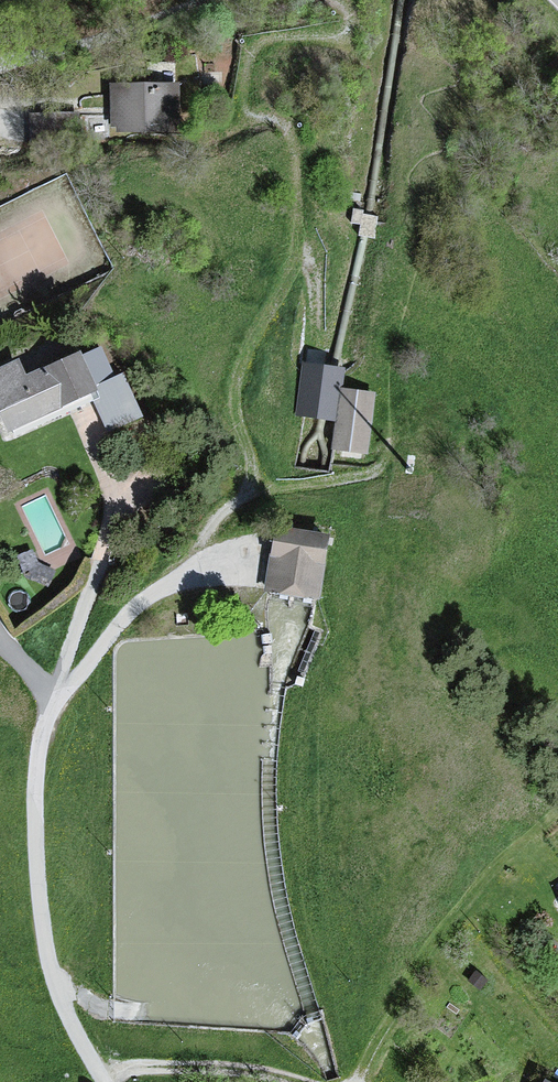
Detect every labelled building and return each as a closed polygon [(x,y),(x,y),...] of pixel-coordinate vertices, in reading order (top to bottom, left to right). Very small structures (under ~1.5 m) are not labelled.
[(176,91),(112,93),(113,137),(177,135),(176,91)] [(0,373),(0,404),(10,425),(91,388),(109,429),(140,414),(121,372),(114,375),(102,347),(24,383),(16,366),(0,373)] [(343,371),(306,365),(298,418),(321,422),(334,424),(343,371)] [(379,394),(341,391),(337,454),(374,457),(379,394)] [(331,538),(275,530),(266,595),(271,595),(283,597),(303,600),(313,601),(322,603),(331,538)]
